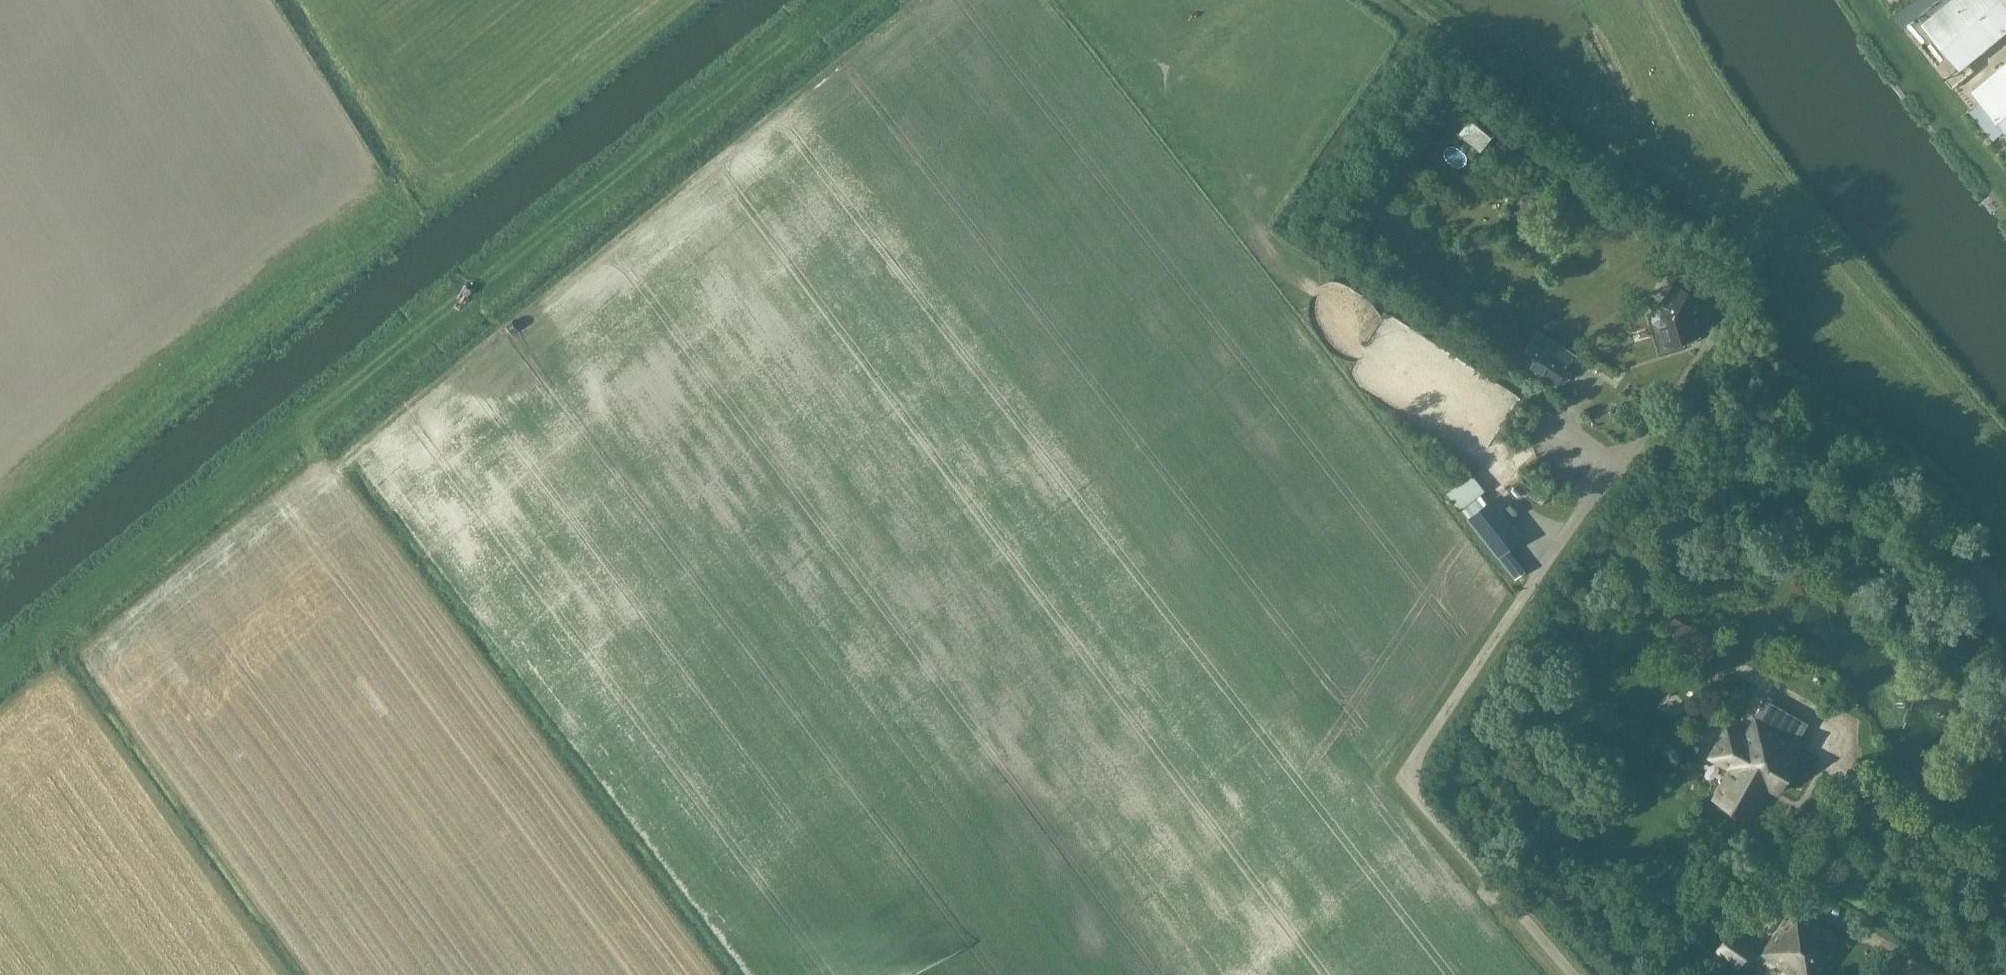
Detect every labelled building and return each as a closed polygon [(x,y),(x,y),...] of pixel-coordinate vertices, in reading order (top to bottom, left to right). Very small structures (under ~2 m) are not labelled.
[(1960,67),(1967,61),(2005,29),(2005,0),(1948,0),(1923,21),(1960,67)] [(1967,61),(1960,67),(1943,81),(1951,90),(1974,71),(1967,61)] [(1972,89),(2005,129),(2005,128),(2005,61),(1972,89)] [(1470,121),(1460,134),(1482,151),(1492,138),(1470,121)] [(1660,324),(1666,345),(1699,335),(1694,318),(1703,299),(1673,283),(1662,304),(1655,307),(1651,313),(1654,321),(1660,324)] [(1578,355),(1538,328),(1517,359),(1557,386),(1578,355)] [(1473,472),(1448,491),(1498,556),(1509,548),(1523,537),(1492,497),(1486,502),(1478,491),(1484,487),(1473,472)] [(1705,667),(1718,643),(1648,603),(1634,626),(1705,667)] [(1585,625),(1579,637),(1589,642),(1595,630),(1585,625)] [(1726,727),(1708,756),(1729,768),(1712,798),(1750,819),(1769,788),(1777,793),(1797,759),(1794,758),(1803,743),(1795,738),(1804,721),(1765,699),(1755,716),(1743,737),(1726,727)] [(1698,726),(1690,742),(1704,749),(1712,733),(1698,726)] [(1845,941),(1798,907),(1790,918),(1787,916),(1760,953),(1789,974),(1820,974),(1845,941)] [(1738,966),(1754,944),(1733,929),(1717,950),(1738,966)]
